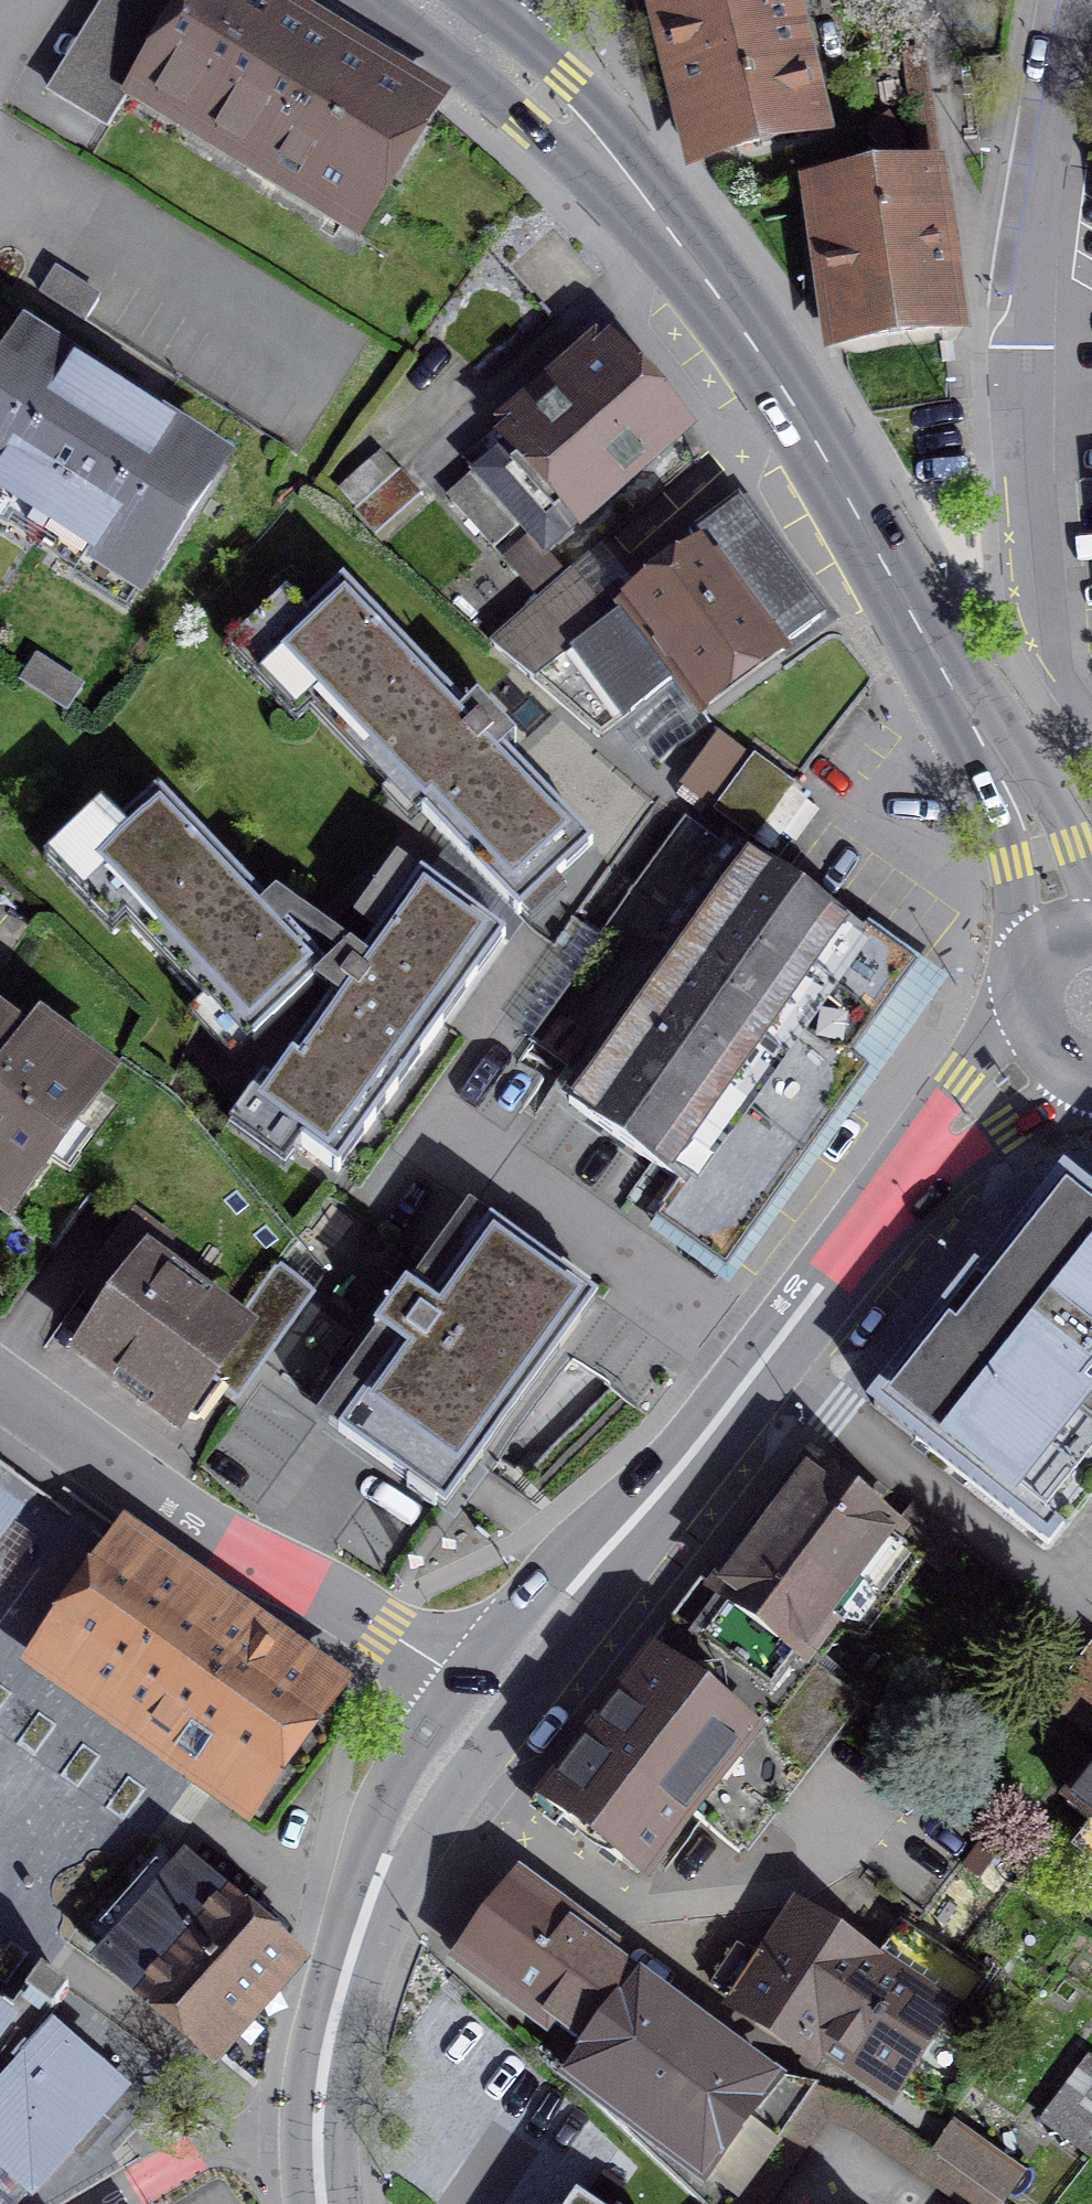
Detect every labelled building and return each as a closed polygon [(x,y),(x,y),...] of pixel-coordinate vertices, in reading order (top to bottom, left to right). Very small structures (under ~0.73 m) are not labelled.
[(226,0),(187,0),(177,16),(158,4),(142,30),(161,41),(140,76),(360,208),(416,115),(226,0)] [(709,152),(805,129),(774,0),(671,0),(709,152)] [(925,178),(824,192),(845,341),(946,327),(925,178)] [(54,271),(41,291),(86,320),(99,299),(54,271)] [(25,341),(0,379),(0,499),(143,590),(222,468),(25,341)] [(677,434),(609,358),(451,498),(539,597),(562,577),(566,574),(545,551),(677,434)] [(423,495),(401,471),(354,512),(376,537),(423,495)] [(823,619),(739,504),(688,538),(702,557),(626,612),(616,598),(592,616),(562,577),(539,597),(493,640),(596,735),(678,682),(698,710),(823,619)] [(343,586),(268,656),(394,790),(404,781),(430,808),(423,815),(519,917),(593,848),(506,755),(517,745),(479,705),(467,717),(343,586)] [(37,658),(23,679),(67,708),(81,687),(37,658)] [(806,798),(722,737),(686,787),(770,848),(806,798)] [(325,969),(158,794),(84,865),(254,1042),(314,987),(331,1004),(254,1111),(338,1171),(506,939),(421,879),(363,959),(348,948),(325,969)] [(862,940),(730,847),(665,938),(691,957),(584,1106),(572,1097),(566,1105),(671,1179),(653,1204),(725,1255),(838,1097),(821,1085),(831,1071),(855,1088),(873,1062),(848,1044),(894,980),(854,951),(862,940)] [(0,1026),(0,1209),(8,1215),(109,1078),(40,1027),(27,1045),(0,1026)] [(135,1220),(127,1234),(231,1308),(274,1249),(288,1259),(299,1242),(180,1098),(125,1060),(109,1078),(8,1215),(56,1251),(96,1192),(135,1220)] [(1065,1181),(983,1284),(976,1279),(874,1406),(1048,1544),(1091,1488),(1091,1203),(1065,1181)] [(481,1215),(325,1436),(432,1512),(453,1482),(462,1488),(483,1458),(475,1452),(550,1346),(560,1353),(581,1323),(573,1318),(591,1292),(481,1215)] [(278,1273),(288,1259),(274,1249),(231,1308),(127,1234),(97,1275),(126,1296),(85,1352),(180,1420),(211,1377),(238,1396),(310,1295),(278,1273)] [(720,1596),(816,1669),(841,1636),(827,1625),(895,1536),(942,1572),(962,1546),(913,1509),(896,1531),(816,1470),(720,1596)] [(15,1520),(0,1509),(0,1541),(15,1520)] [(145,1718),(214,1622),(117,1552),(47,1648),(78,1670),(145,1718)] [(720,1596),(711,1589),(546,1804),(622,1862),(648,1829),(668,1844),(691,1815),(738,1851),(855,1699),(816,1669),(720,1596)] [(318,1697),(214,1622),(145,1718),(248,1793),(318,1697)] [(1091,1646),(1048,1701),(1091,1735),(1091,1646)] [(1069,1803),(1091,1820),(1091,1774),(1069,1803)] [(292,1961),(155,1840),(75,1930),(213,2051),(292,1961)] [(587,2046),(636,1980),(513,1890),(464,1956),(587,2046)] [(803,2044),(861,1958),(804,1920),(775,1965),(743,1943),(715,1985),(803,2044)] [(861,1958),(803,2044),(882,2096),(937,2014),(956,2028),(985,1985),(903,1931),(877,1969),(861,1958)] [(68,1992),(42,1973),(25,1995),(52,2015),(68,1992)] [(587,2046),(565,2074),(704,2203),(735,2203),(816,2085),(772,2079),(636,1980),(587,2046)] [(9,2026),(0,2019),(0,2038),(9,2026)] [(55,2038),(0,2099),(0,2169),(32,2198),(122,2097),(55,2038)] [(1091,2059),(1047,2123),(1091,2154),(1091,2060),(1091,2059)] [(1022,2176),(969,2138),(950,2165),(1003,2202),(1022,2176)]
